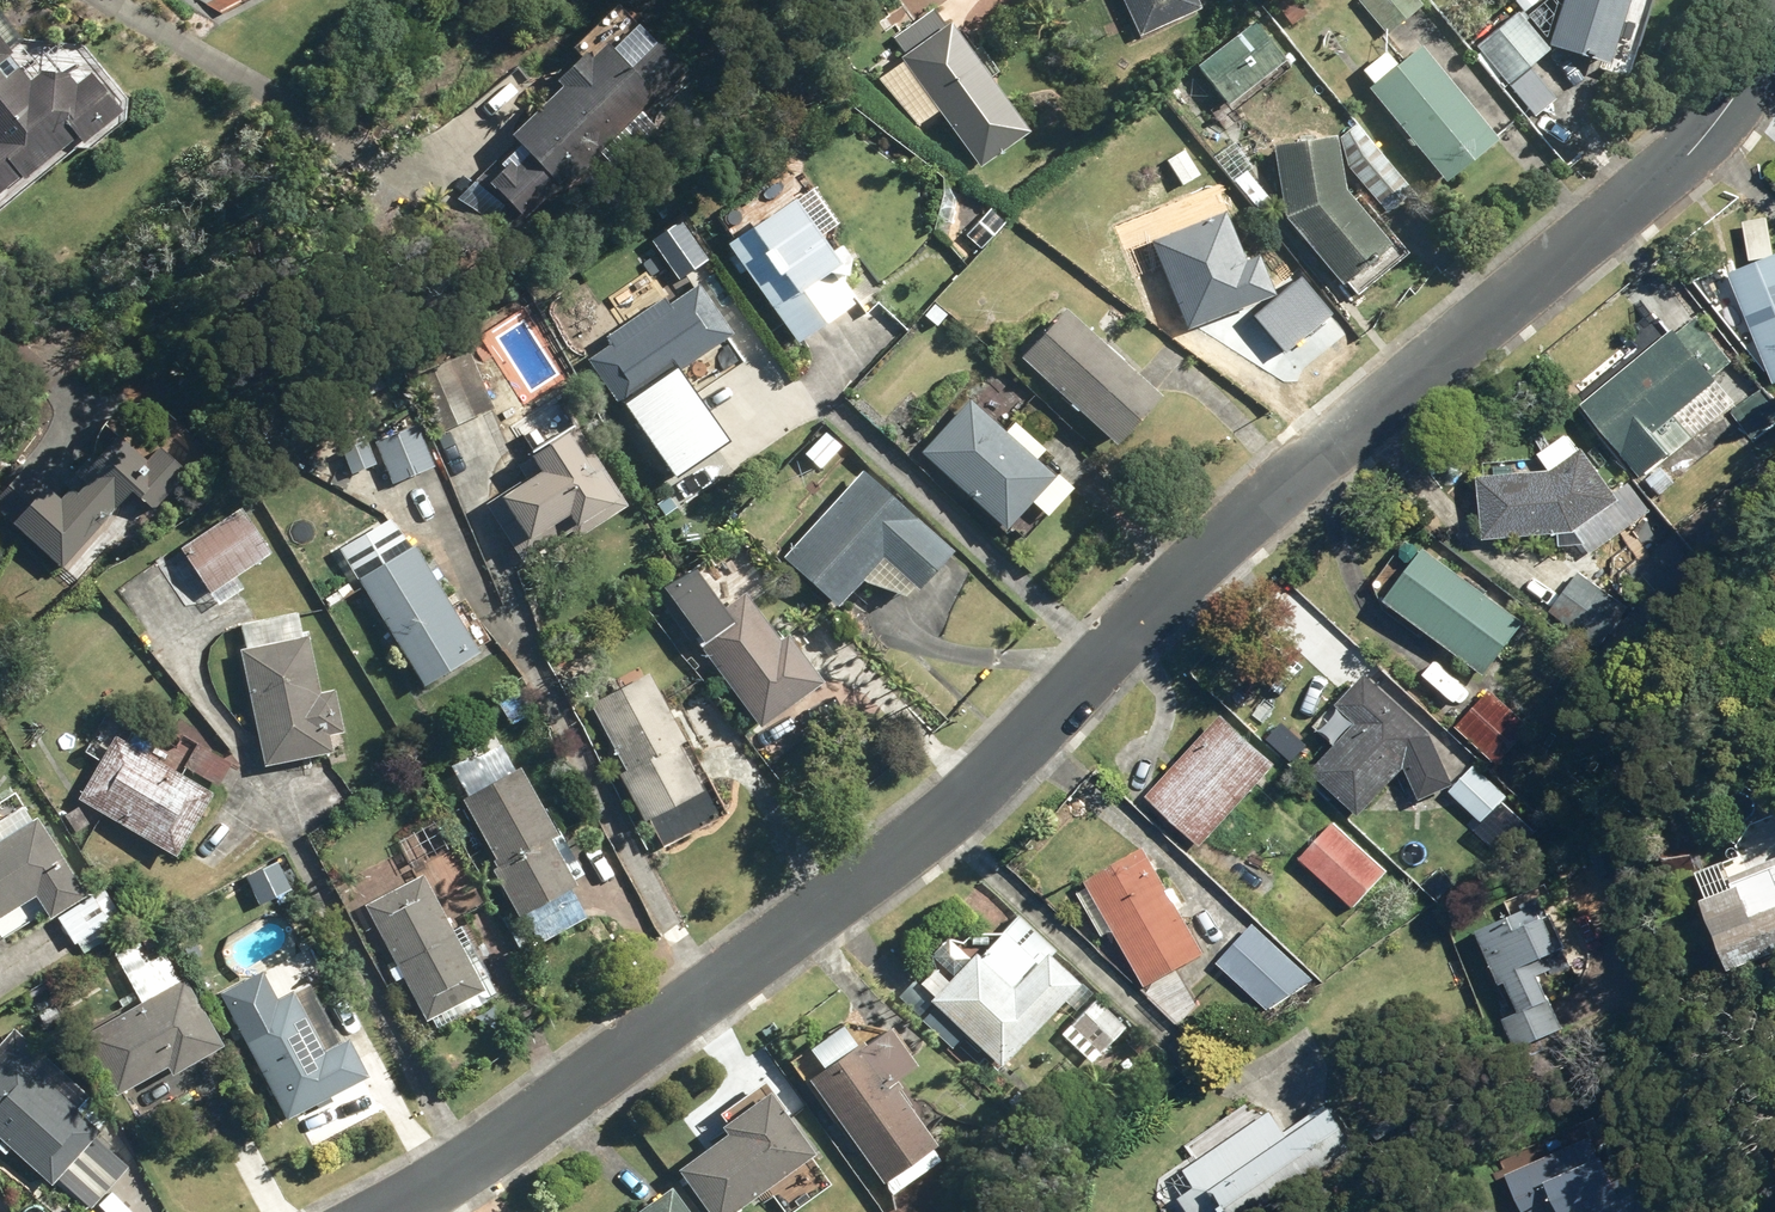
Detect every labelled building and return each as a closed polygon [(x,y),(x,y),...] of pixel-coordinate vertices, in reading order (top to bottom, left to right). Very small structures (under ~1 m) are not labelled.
[(1134,44),(1195,15),(1188,0),(1113,0),(1134,44)] [(1383,40),(1418,9),(1410,0),(1359,0),(1353,5),(1383,40)] [(1519,17),(1534,6),(1530,0),(1516,0),(1510,4),(1519,17)] [(1545,53),(1604,71),(1623,7),(1631,0),(1560,0),(1545,53)] [(892,65),(972,176),(1021,142),(926,15),(887,40),(901,59),(892,65)] [(34,174),(37,178),(90,134),(96,142),(136,110),(103,71),(86,83),(77,71),(50,69),(40,79),(18,53),(23,48),(0,19),(0,202),(34,174)] [(1494,81),(1503,92),(1545,55),(1512,19),(1471,54),(1475,59),(1468,65),(1488,86),(1494,81)] [(1190,76),(1219,114),(1282,67),(1253,28),(1190,76)] [(482,180),(523,226),(566,183),(572,190),(697,69),(670,37),(642,62),(622,40),(607,54),(603,50),(574,77),(579,83),(527,130),(530,134),(482,180)] [(1361,96),(1440,192),(1492,149),(1415,55),(1392,74),(1379,59),(1355,79),(1366,92),(1361,96)] [(1356,125),(1330,147),(1331,156),(1381,220),(1412,193),(1356,125)] [(1329,145),(1266,153),(1280,223),(1332,295),(1381,256),(1338,198),(1329,145)] [(1161,164),(1177,192),(1195,182),(1179,154),(1161,164)] [(741,244),(810,341),(867,302),(847,273),(864,261),(816,192),(741,244)] [(973,232),(983,241),(998,226),(987,217),(973,232)] [(1145,246),(1180,337),(1268,304),(1252,264),(1239,269),(1219,218),(1145,246)] [(1762,218),(1737,222),(1743,263),(1720,272),(1766,386),(1774,382),(1774,251),(1768,254),(1762,218)] [(660,241),(687,278),(714,259),(688,222),(660,241)] [(595,358),(631,411),(741,336),(706,285),(678,304),(673,296),(614,335),(618,343),(595,358)] [(1014,364),(1105,457),(1151,410),(1061,318),(1014,364)] [(1727,364),(1692,320),(1672,334),(1669,331),(1575,405),(1637,481),(1732,404),(1707,378),(1727,364)] [(434,394),(448,432),(483,420),(482,416),(502,409),(489,374),(434,394)] [(1774,422),(1774,416),(1757,393),(1730,414),(1751,441),(1774,422)] [(912,457),(993,543),(1046,493),(965,408),(912,457)] [(383,442),(400,484),(442,467),(426,425),(383,442)] [(611,470),(579,426),(537,453),(539,458),(527,466),(535,477),(493,502),(533,563),(584,530),(588,537),(637,506),(632,499),(635,497),(615,467),(611,470)] [(813,455),(829,469),(849,446),(834,432),(813,455)] [(0,501),(0,505),(70,566),(143,492),(163,509),(199,470),(168,446),(159,459),(133,434),(108,458),(104,454),(86,472),(97,482),(86,493),(80,488),(71,498),(32,468),(0,501)] [(347,448),(358,474),(385,464),(374,437),(347,448)] [(1477,541),(1567,534),(1614,502),(1578,450),(1539,474),(1472,479),(1477,541)] [(933,586),(967,548),(871,465),(791,557),(848,607),(895,553),(933,586)] [(1641,482),(1653,498),(1670,485),(1657,469),(1641,482)] [(191,549),(229,604),(252,587),(245,576),(280,552),(250,509),(191,549)] [(340,609),(352,601),(372,588),(434,686),(493,652),(424,545),(421,547),(402,517),(317,572),(339,606),(340,609)] [(1397,593),(1492,671),(1533,620),(1439,543),(1397,593)] [(1543,612),(1594,651),(1624,611),(1573,573),(1543,612)] [(700,632),(773,728),(837,680),(800,632),(791,639),(754,591),(700,632)] [(360,613),(352,601),(340,609),(339,606),(335,609),(344,623),(360,613)] [(250,649),(274,767),(342,753),(339,736),(353,734),(344,691),(329,693),(317,634),(311,635),(306,610),(249,622),(255,647),(250,649)] [(1463,780),(1440,727),(1377,667),(1347,697),(1365,716),(1307,774),(1339,804),(1349,794),(1368,811),(1413,762),(1428,795),(1463,780)] [(657,820),(670,846),(733,813),(700,750),(712,744),(689,699),(676,706),(658,672),(598,703),(633,771),(627,774),(652,822),(657,820)] [(1462,723),(1502,761),(1538,723),(1498,685),(1462,723)] [(1222,828),(1238,843),(1293,787),(1275,771),(1286,759),(1233,709),(1155,791),(1209,841),(1222,828)] [(85,799),(186,857),(223,795),(219,793),(237,763),(204,746),(189,773),(122,735),(85,799)] [(1456,789),(1487,818),(1511,792),(1480,763),(1456,789)] [(505,871),(547,945),(600,912),(584,887),(591,882),(563,839),(570,834),(528,767),(472,802),(512,867),(505,871)] [(44,898),(59,922),(96,898),(46,819),(40,822),(31,807),(0,826),(0,925),(44,898)] [(71,816),(82,833),(94,825),(83,808),(71,816)] [(1308,852),(1361,901),(1394,866),(1342,817),(1308,852)] [(1686,835),(1689,852),(1712,849),(1710,832),(1686,835)] [(1492,843),(1498,853),(1517,843),(1511,833),(1492,843)] [(1124,923),(1155,981),(1215,948),(1157,841),(1097,873),(1102,883),(1090,889),(1112,930),(1124,923)] [(1773,865),(1771,861),(1712,884),(1715,892),(1680,906),(1710,978),(1774,951),(1774,871),(1774,868),(1773,865)] [(249,884),(260,909),(292,895),(279,870),(249,884)] [(439,1018),(446,1033),(505,1003),(498,990),(506,986),(473,922),(459,930),(431,875),(373,905),(433,1021),(439,1018)] [(1513,1012),(1522,1035),(1570,1016),(1550,966),(1567,960),(1570,965),(1581,961),(1555,896),(1490,922),(1512,976),(1519,975),(1530,1005),(1513,1012)] [(1009,1062),(1090,975),(1024,912),(988,950),(984,947),(956,976),(942,963),(923,982),(942,1001),(929,1016),(959,1044),(973,1029),(1009,1062)] [(1224,960),(1279,1011),(1318,971),(1262,921),(1224,960)] [(141,941),(148,955),(172,940),(164,927),(141,941)] [(182,1078),(236,1047),(195,978),(92,1038),(126,1099),(129,1098),(146,1089),(178,1071),(182,1078)] [(242,1022),(296,1122),(381,1076),(360,1038),(336,1051),(303,989),(242,1022)] [(1066,1032),(1095,1059),(1129,1023),(1100,996),(1066,1032)] [(814,1074),(895,1189),(948,1153),(938,1143),(943,1138),(899,1075),(927,1055),(899,1015),(814,1074)] [(1130,1041),(1142,1054),(1151,1045),(1138,1032),(1130,1041)] [(128,1211),(130,1211),(152,1187),(134,1172),(138,1166),(105,1138),(110,1132),(23,1058),(0,1085),(0,1132),(62,1186),(67,1181),(101,1210),(112,1197),(128,1211)] [(981,1079),(991,1087),(999,1079),(989,1071),(981,1079)] [(962,1082),(979,1096),(987,1087),(970,1073),(962,1082)] [(719,1211),(732,1211),(824,1147),(778,1083),(729,1117),(736,1126),(684,1163),(719,1211)] [(146,1089),(129,1098),(140,1119),(157,1110),(146,1089)] [(1199,1211),(1238,1211),(1245,1207),(1249,1211),(1266,1211),(1372,1137),(1347,1099),(1335,1106),(1333,1100),(1293,1125),(1279,1108),(1195,1165),(1206,1181),(1186,1194),(1199,1211)] [(1379,1124),(1385,1134),(1403,1122),(1398,1113),(1379,1124)] [(1630,1173),(1604,1184),(1585,1141),(1498,1180),(1512,1211),(1647,1211),(1630,1173)] [(676,1180),(633,1211),(700,1211),(676,1180)]
